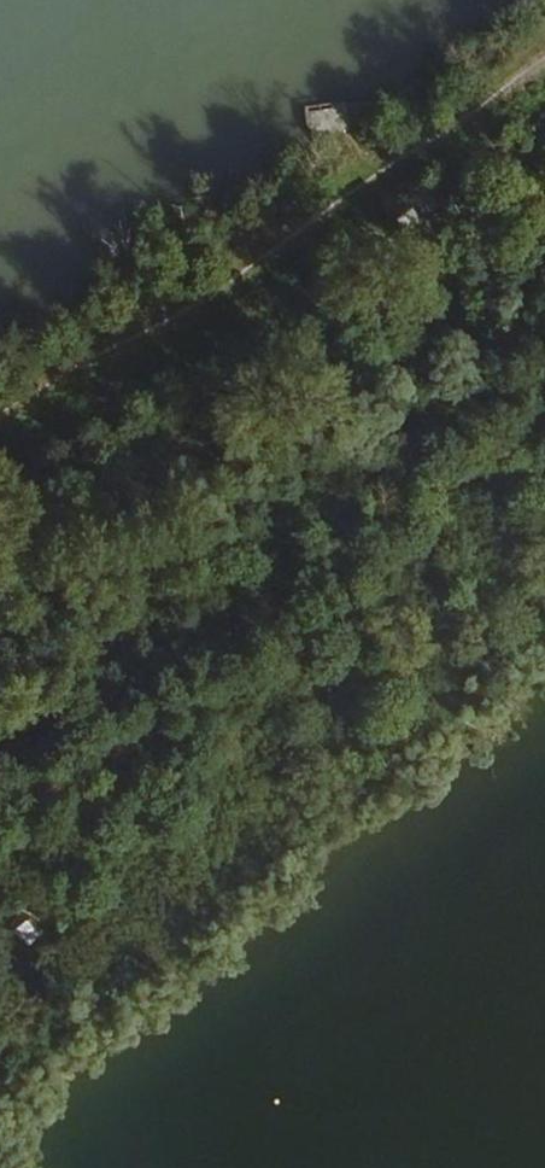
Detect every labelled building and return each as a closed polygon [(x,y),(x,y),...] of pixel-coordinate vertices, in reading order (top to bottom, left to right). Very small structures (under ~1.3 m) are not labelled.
[(449,159),(409,187),(427,210),(465,181),(449,159)]
